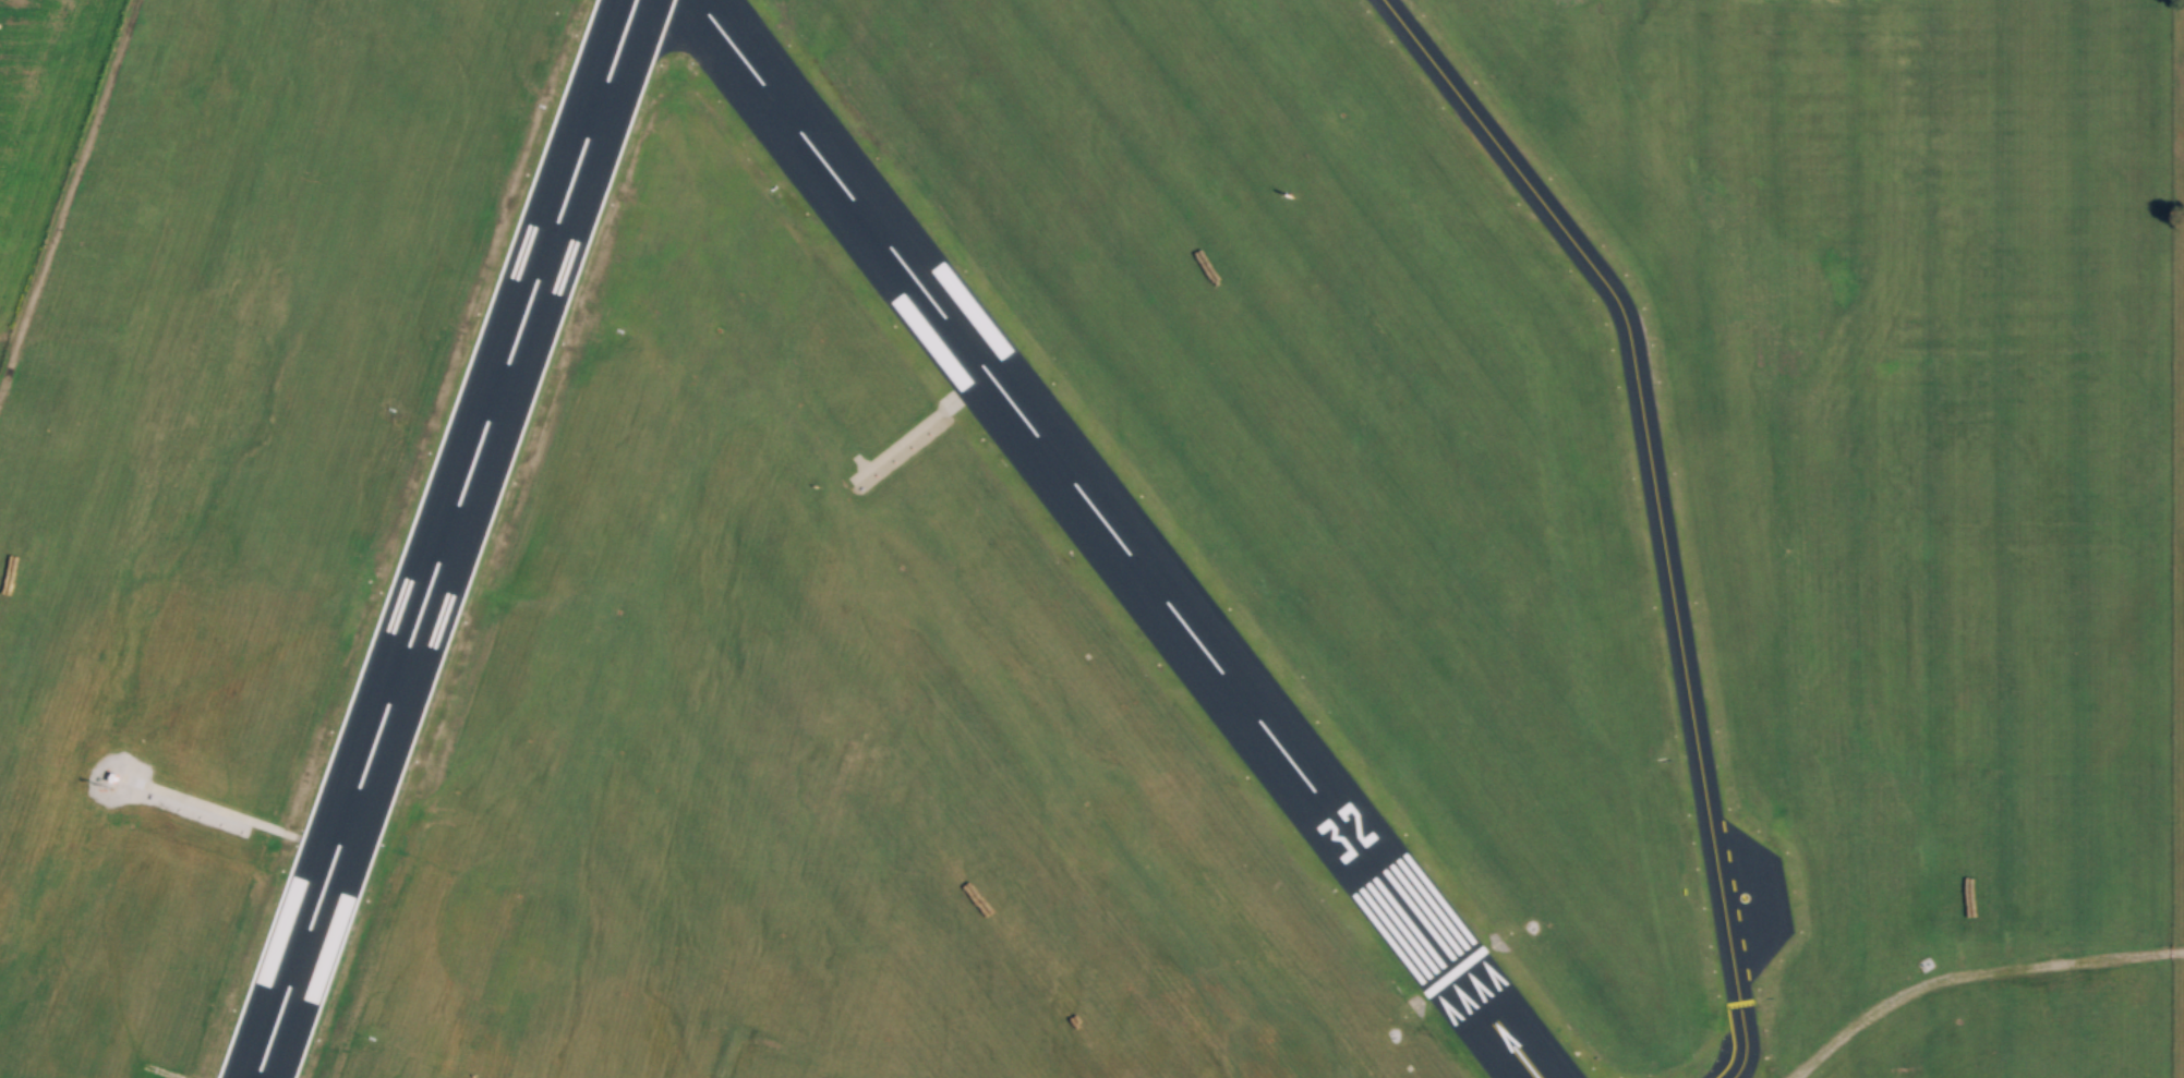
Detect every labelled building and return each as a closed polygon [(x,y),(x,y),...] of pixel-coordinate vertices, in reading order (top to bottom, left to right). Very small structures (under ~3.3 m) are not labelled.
[(1483,954),(1470,935),(1445,952),(1433,935),(1399,959),(1424,995),(1483,954)]
